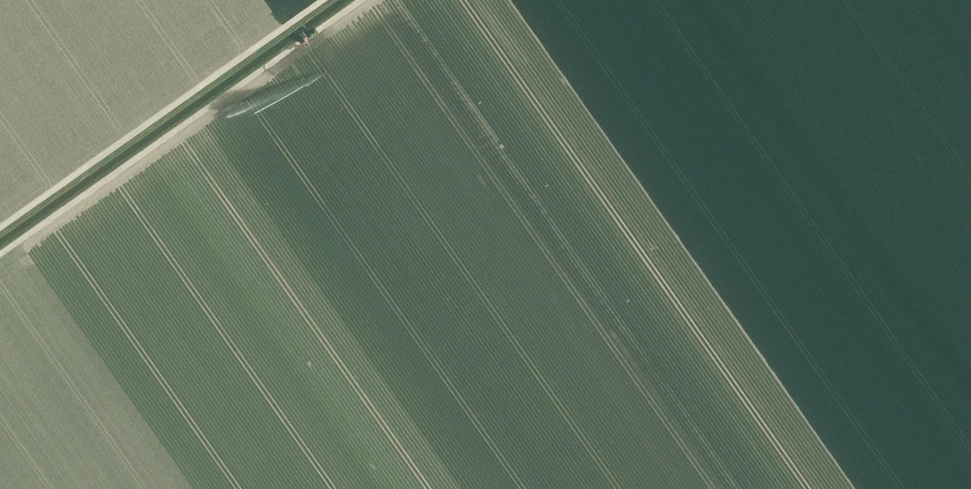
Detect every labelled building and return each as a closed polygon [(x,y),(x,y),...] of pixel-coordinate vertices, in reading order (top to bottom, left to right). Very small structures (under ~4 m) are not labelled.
[(136,175),(147,166),(143,161),(132,170),(136,175)]
